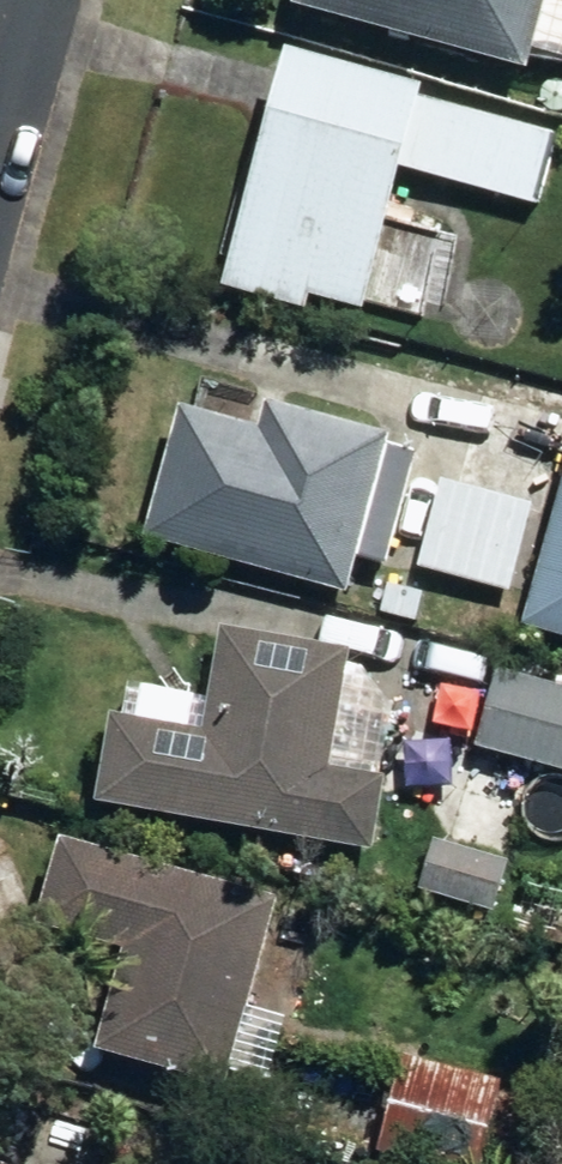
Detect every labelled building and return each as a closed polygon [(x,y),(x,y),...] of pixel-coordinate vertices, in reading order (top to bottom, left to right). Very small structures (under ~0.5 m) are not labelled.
[(561,64),(561,0),(292,0),(523,68),(528,54),(561,64)] [(222,286),(304,307),(307,293),(361,306),(364,297),(395,305),(409,252),(379,244),(399,165),(538,201),(555,130),(419,96),(422,80),(283,46),(222,286)] [(142,533),(344,593),(355,556),(384,565),(417,455),(381,445),(384,433),(268,398),(258,430),(180,406),(142,533)] [(561,632),(561,480),(522,621),(561,632)] [(422,570),(509,589),(527,499),(442,481),(422,570)] [(381,610),(417,621),(425,591),(391,582),(381,610)] [(96,804),(372,847),(383,775),(326,765),(344,654),(216,632),(200,729),(111,715),(96,804)] [(561,768),(561,687),(496,669),(475,743),(561,768)] [(93,1048),(224,1084),(228,1072),(262,1081),(276,1034),(241,1024),(277,895),(39,829),(25,880),(45,886),(34,920),(122,944),(93,1048)] [(422,891),(492,912),(508,857),(439,836),(422,891)] [(437,1163),(476,1163),(484,1135),(510,1142),(525,1081),(500,1075),(499,1080),(399,1055),(376,1149),(437,1163)]
